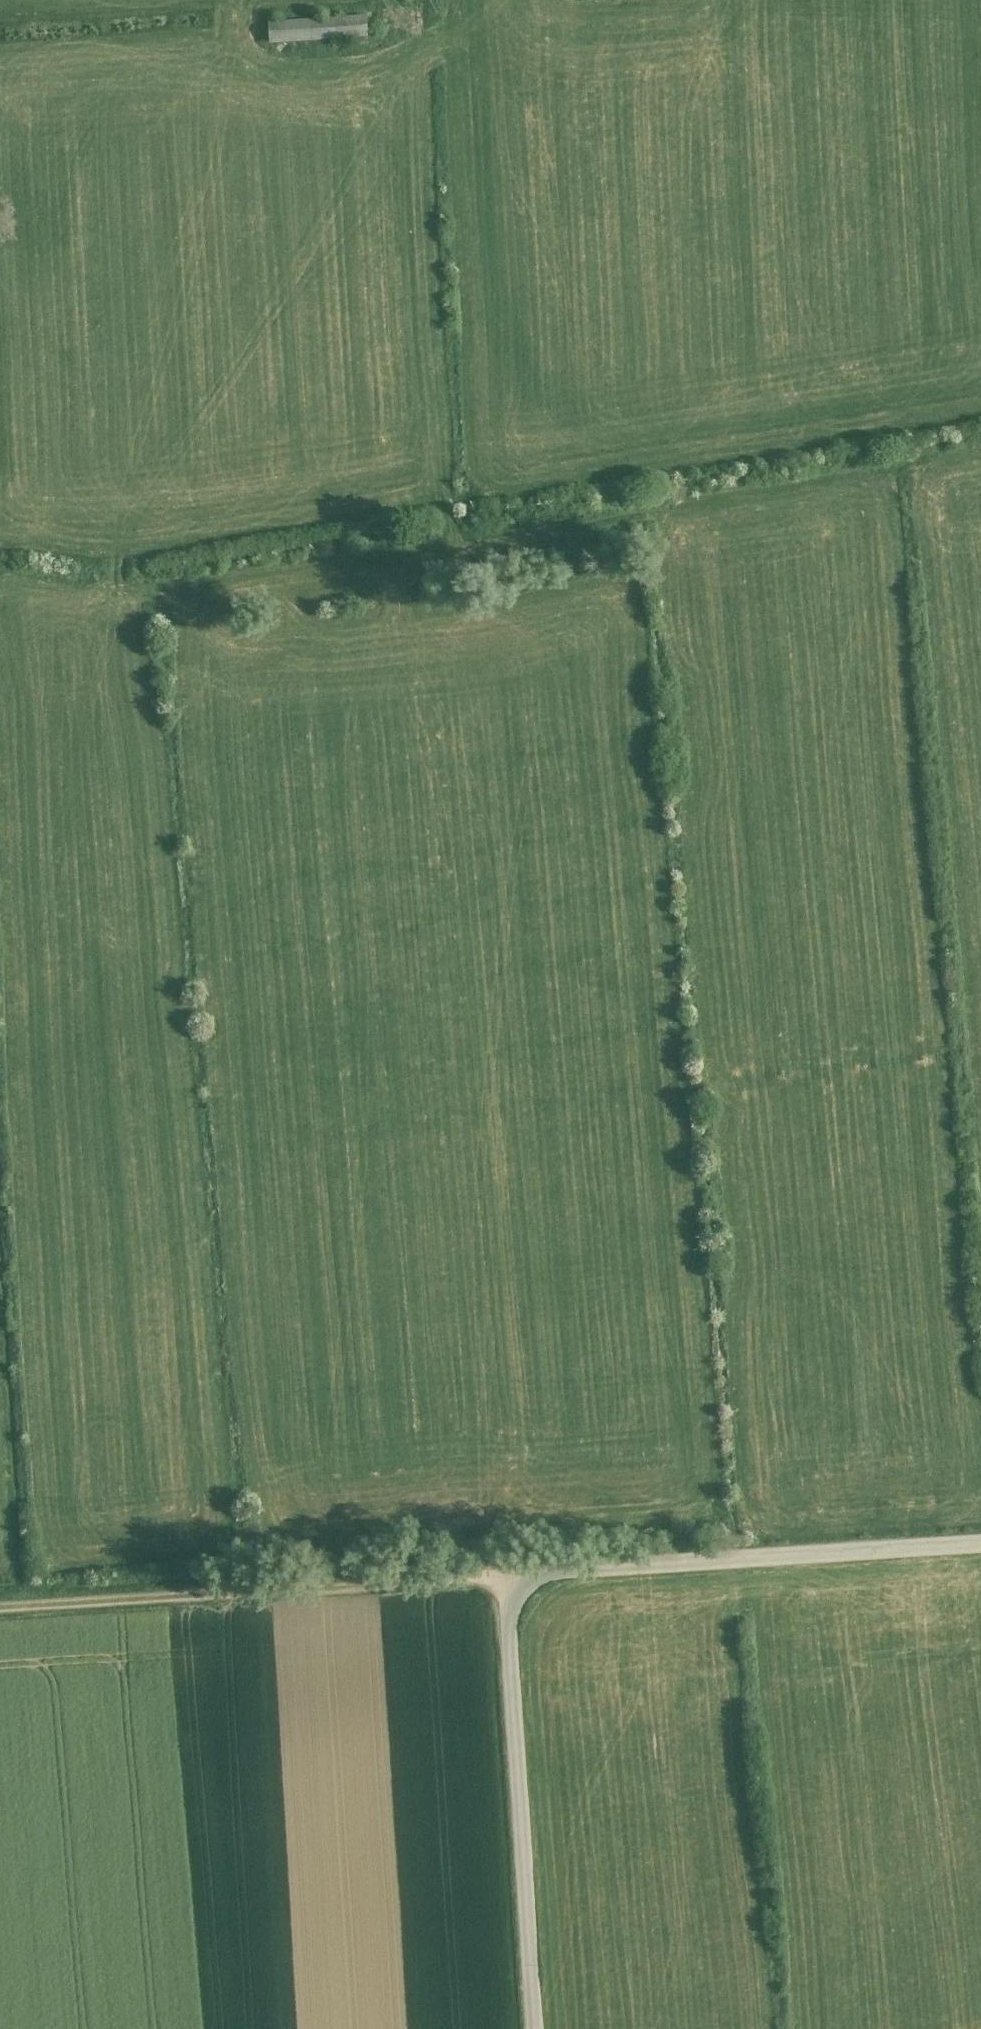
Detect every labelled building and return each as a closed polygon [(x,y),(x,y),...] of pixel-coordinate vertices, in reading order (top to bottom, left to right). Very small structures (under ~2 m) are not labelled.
[(364,15),(268,23),(270,43),(353,35),(353,44),(367,43),(364,15)]
